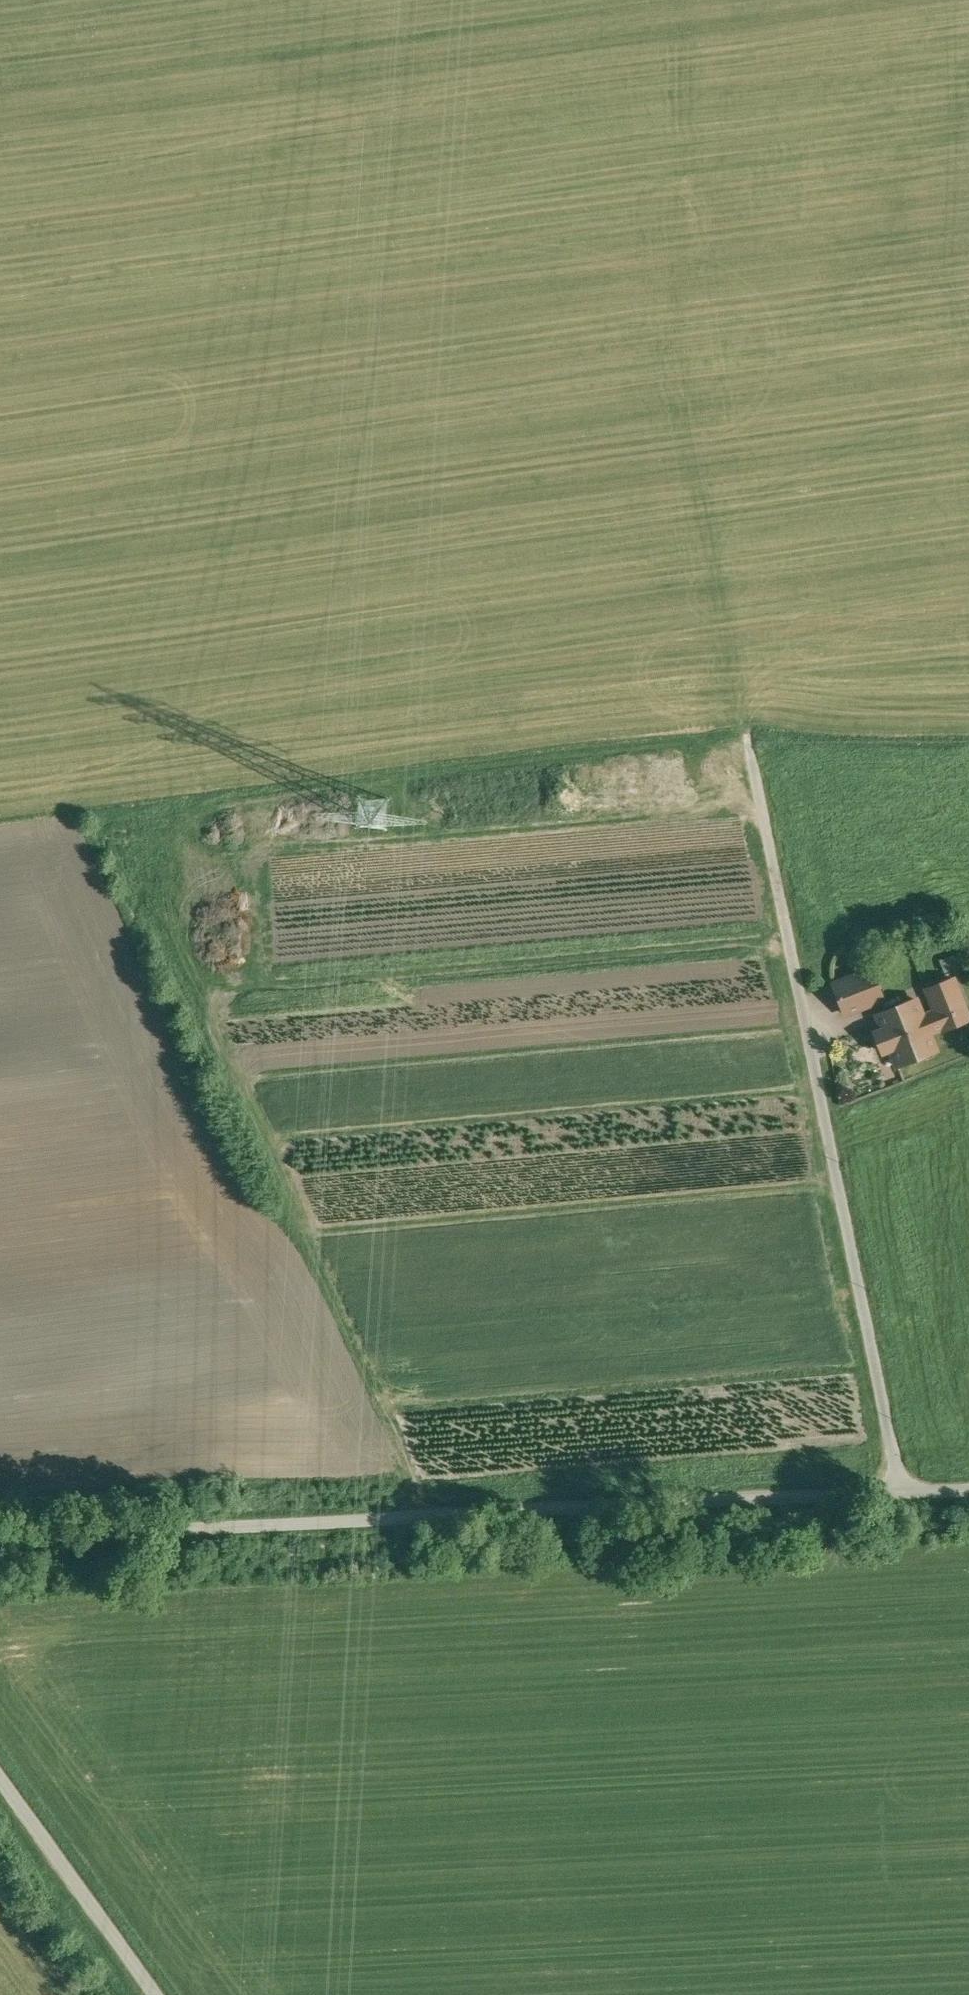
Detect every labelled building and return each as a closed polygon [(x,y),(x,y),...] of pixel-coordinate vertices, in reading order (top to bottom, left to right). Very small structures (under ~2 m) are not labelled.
[(845,1017),(885,1004),(875,972),(834,985),(845,1017)] [(876,1017),(881,1031),(873,1034),(882,1060),(890,1057),(896,1073),(951,1053),(944,1034),(968,1025),(968,1005),(959,978),(924,990),(932,1013),(925,1015),(920,1001),(876,1017)]
